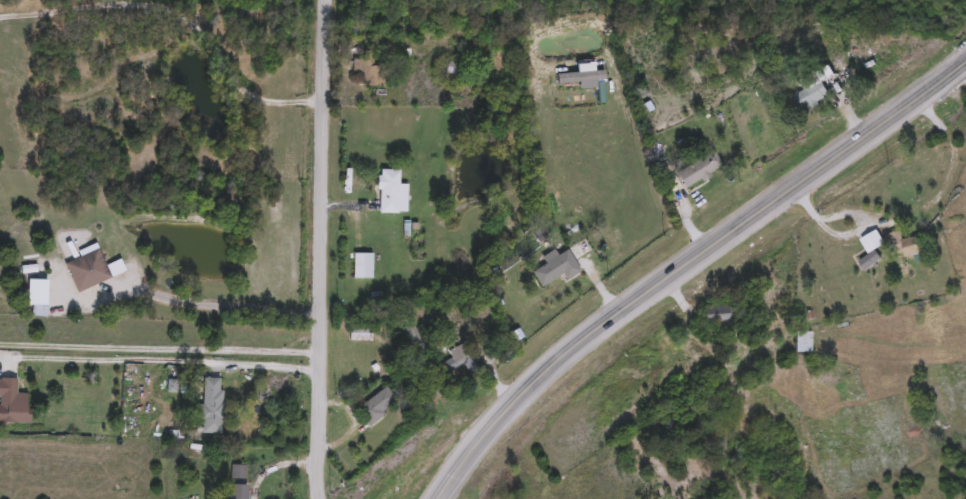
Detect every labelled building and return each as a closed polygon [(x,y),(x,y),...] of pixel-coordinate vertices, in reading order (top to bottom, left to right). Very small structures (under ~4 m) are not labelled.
[(361,74),(354,74),(354,61),(365,61),(365,52),(374,52),(374,67),(390,67),(390,87),(362,88),(361,74)] [(448,80),(448,64),(459,64),(459,80),(448,80)] [(805,90),(801,83),(829,66),(835,75),(822,83),(830,96),(802,113),(792,97),(805,90)] [(676,171),(716,155),(724,174),(684,190),(676,171)] [(408,214),(379,214),(379,172),(399,172),(399,186),(408,186),(408,214)] [(884,235),(900,233),(901,240),(920,237),(922,255),(903,257),(902,252),(887,254),(884,235)] [(111,281),(77,293),(66,263),(101,251),(111,281)] [(567,281),(563,275),(542,288),(533,273),(568,251),(581,273),(567,281)] [(354,279),(354,254),(373,254),(373,279),(354,279)] [(47,317),(34,317),(34,300),(47,300),(47,317)] [(732,334),(716,334),(716,324),(704,324),(704,306),(732,306),(732,334)] [(373,326),(373,342),(351,342),(351,326),(373,326)] [(464,368),(443,378),(437,366),(453,359),(449,351),(467,343),(479,370),(467,375),(464,368)] [(203,379),(224,380),(223,435),(202,435),(203,379)] [(30,425),(0,424),(0,380),(18,381),(17,395),(31,396),(30,425)] [(397,404),(369,424),(358,409),(385,389),(397,404)] [(251,486),(250,498),(227,498),(228,485),(251,486)]
